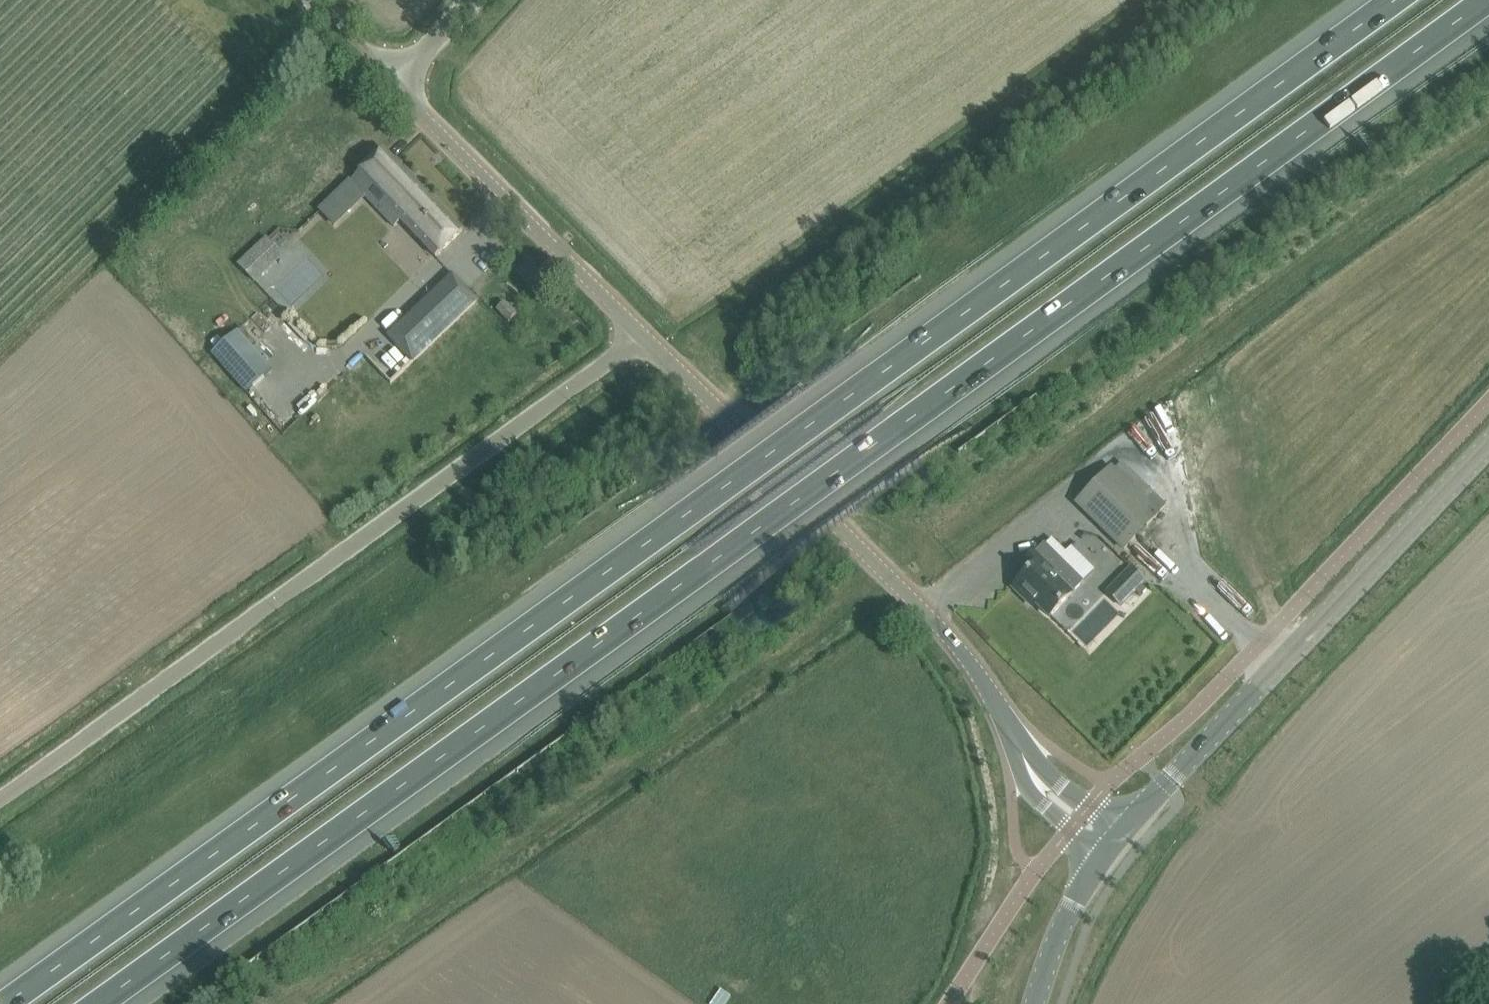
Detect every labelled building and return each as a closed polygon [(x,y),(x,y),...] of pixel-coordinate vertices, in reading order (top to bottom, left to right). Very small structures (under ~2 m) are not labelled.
[(384,150),(351,182),(395,227),(401,221),(436,258),(463,232),(419,186),(416,188),(409,180),(411,178),(384,150)] [(256,284),(266,274),(249,257),(239,267),(256,284)] [(413,362),(477,301),(453,275),(389,336),(413,362)] [(505,302),(497,310),(509,322),(517,314),(505,302)] [(238,332),(212,355),(246,394),(272,371),(238,332)] [(1077,503),(1124,549),(1158,515),(1111,469),(1077,503)] [(1035,552),(1024,563),(1031,570),(1013,587),(1033,607),(1036,604),(1050,617),(1072,595),(1051,574),(1054,570),(1035,552)] [(1131,568),(1115,584),(1131,600),(1147,584),(1131,568)]
